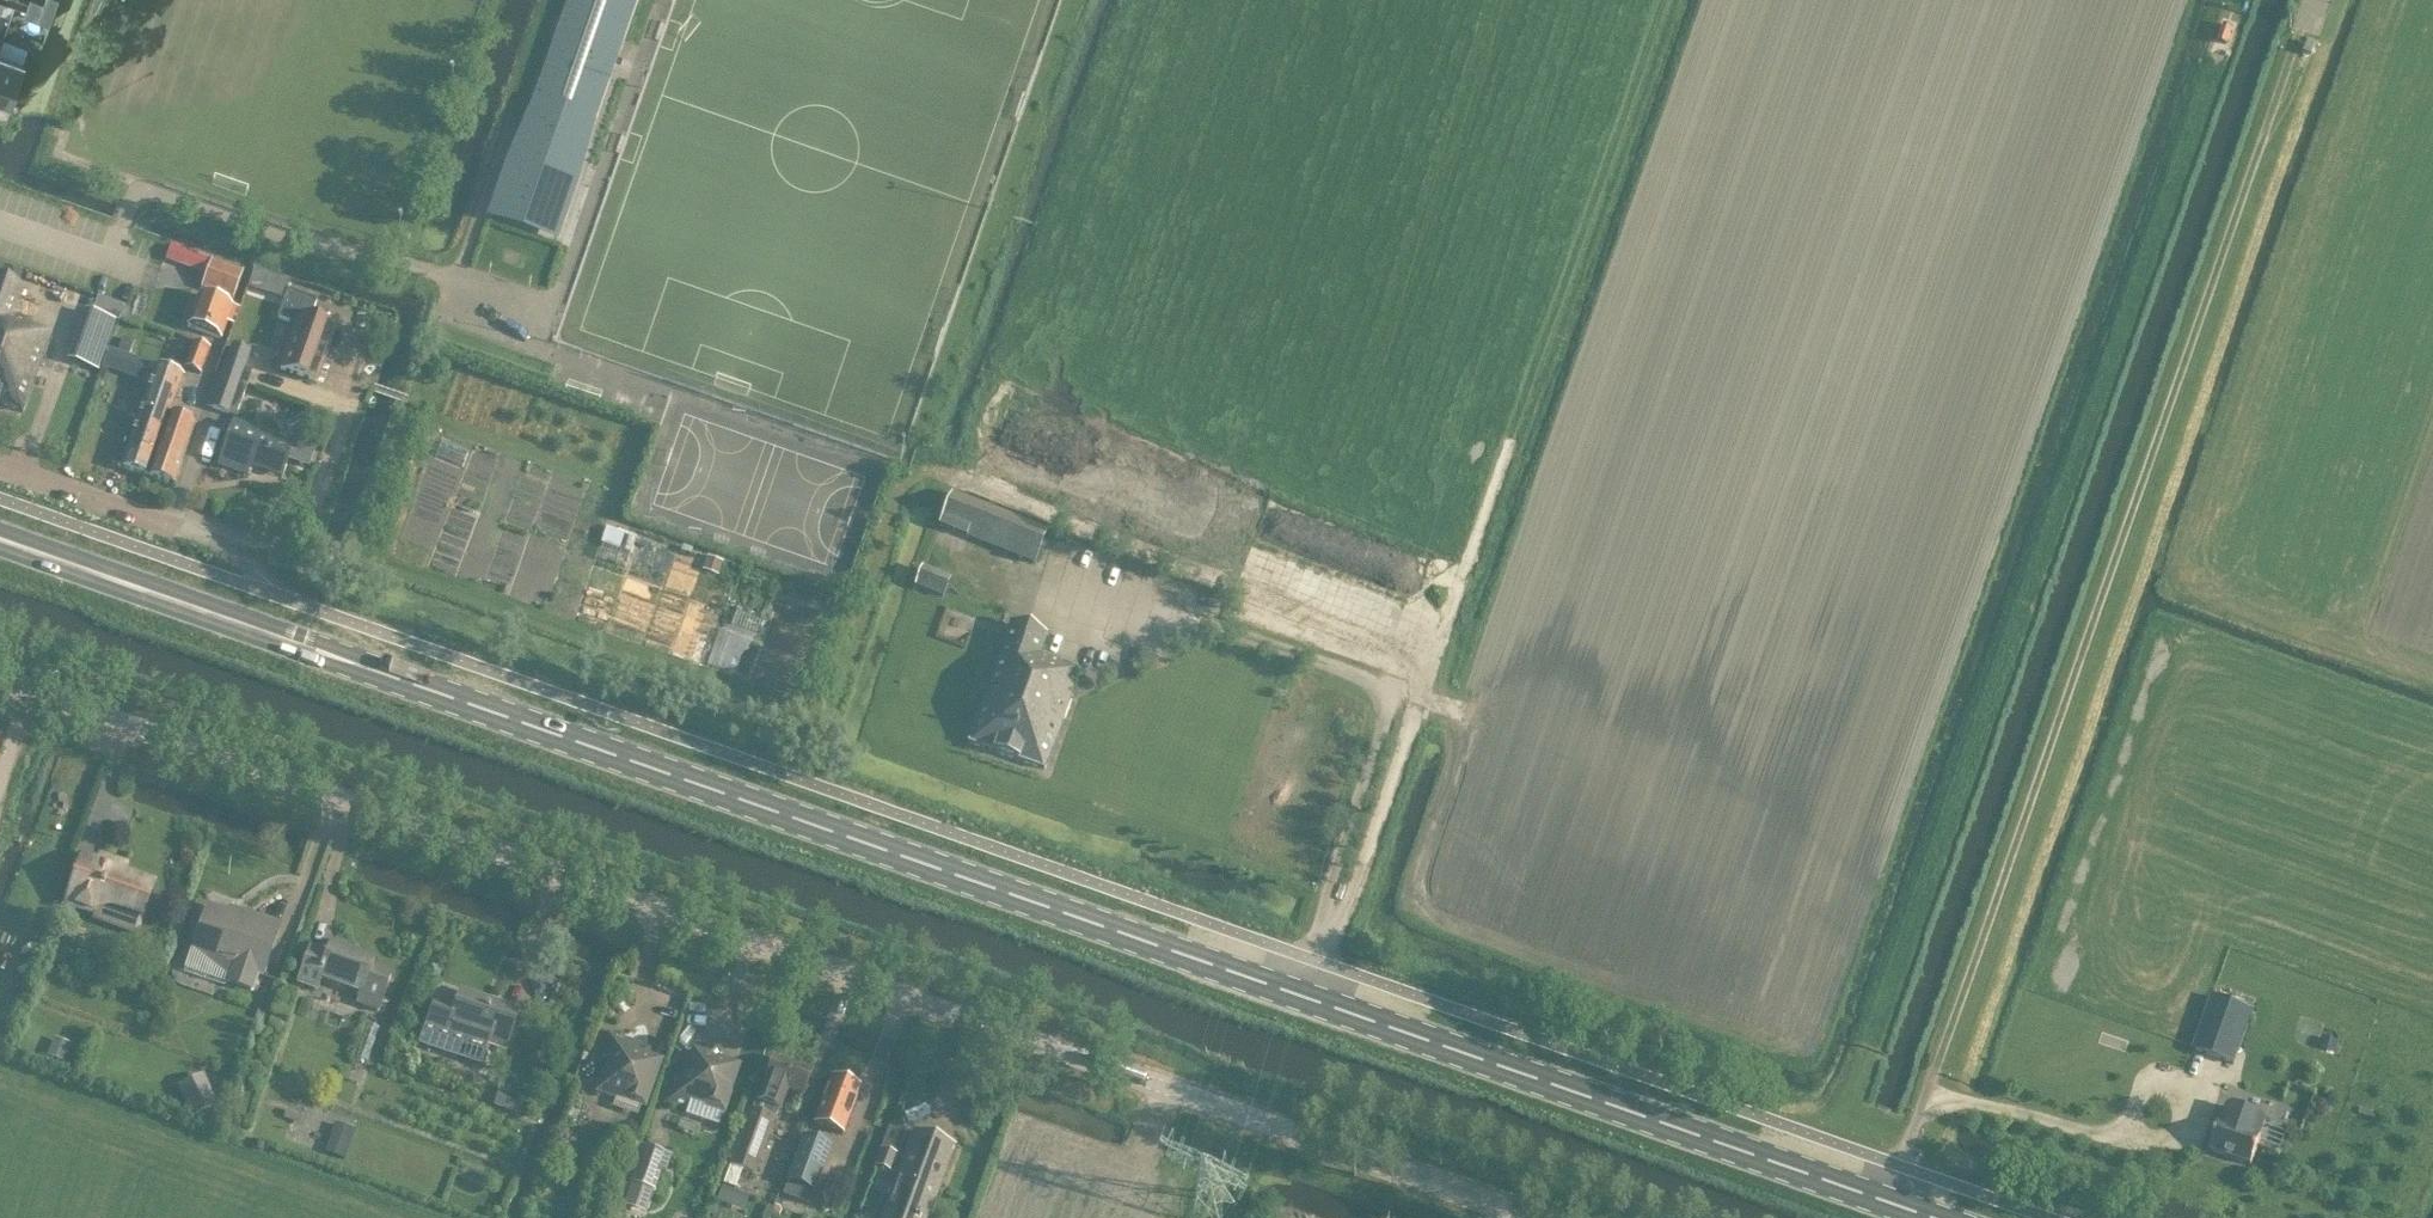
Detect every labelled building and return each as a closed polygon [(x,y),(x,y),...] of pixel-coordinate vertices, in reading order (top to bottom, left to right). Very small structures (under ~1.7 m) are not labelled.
[(27,6),(41,11),(44,2),(39,0),(29,0),(27,6)] [(595,116),(623,36),(635,0),(565,0),(560,12),(532,94),(533,95),(512,155),(507,154),(491,202),(549,222),(565,176),(566,176),(567,174),(565,174),(571,156),(575,158),(583,135),(579,133),(586,113),(595,116)] [(41,11),(27,6),(24,15),(37,20),(41,11)] [(0,51),(0,99),(8,102),(23,59),(0,51)] [(177,260),(183,246),(168,241),(164,256),(177,260)] [(241,268),(209,256),(199,284),(231,295),(241,268)] [(0,275),(0,400),(22,408),(50,330),(33,324),(35,318),(16,311),(24,283),(0,275)] [(296,320),(280,365),(316,378),(327,345),(331,346),(338,343),(341,336),(337,329),(333,327),(335,323),(310,314),(316,296),(287,286),(278,313),(296,320)] [(187,322),(220,334),(226,319),(233,321),(238,305),(199,290),(187,322)] [(122,303),(96,294),(90,309),(114,317),(116,318),(122,303)] [(96,367),(114,317),(90,309),(83,306),(66,356),(96,367)] [(184,364),(200,370),(209,345),(193,339),(184,364)] [(243,365),(249,348),(232,342),(221,372),(247,381),(251,368),(243,365)] [(170,412),(184,373),(155,362),(131,430),(123,428),(112,460),(147,472),(169,411),(170,412)] [(109,394),(122,399),(131,373),(118,369),(109,394)] [(247,381),(221,372),(221,373),(216,372),(205,403),(235,413),(247,381)] [(147,472),(173,481),(194,420),(170,412),(169,411),(147,472)] [(246,471),(250,462),(281,473),(293,440),(233,419),(218,461),(246,471)] [(938,522),(1034,559),(1047,526),(951,489),(938,522)] [(915,582),(942,593),(949,575),(922,564),(915,582)] [(1251,589),(1248,604),(1281,612),(1284,597),(1251,589)] [(1059,660),(1061,653),(1042,646),(1046,631),(1010,618),(967,739),(1044,766),(1079,667),(1059,660)] [(123,870),(125,862),(99,853),(96,860),(81,855),(64,903),(96,914),(100,903),(141,917),(153,880),(123,870)] [(185,968),(252,991),(258,975),(260,976),(278,925),(250,915),(248,918),(208,904),(185,968)] [(357,1001),(377,1008),(390,971),(371,964),(373,958),(330,943),(326,952),(310,946),(297,982),(316,989),(320,979),(359,992),(357,1001)] [(688,987),(690,974),(669,970),(666,984),(688,987)] [(424,1027),(485,1049),(488,1042),(504,1048),(518,1008),(460,988),(455,1003),(435,996),(424,1027)] [(2250,1007),(2209,992),(2190,1045),(2231,1060),(2250,1007)] [(258,1007),(255,1014),(262,1017),(265,1010),(258,1007)] [(270,1013),(268,1020),(278,1023),(280,1017),(270,1013)] [(355,1054),(366,1058),(378,1024),(367,1020),(355,1054)] [(614,1094),(615,1090),(642,1099),(653,1068),(647,1055),(634,1051),(638,1038),(608,1028),(600,1050),(612,1055),(606,1071),(602,1070),(596,1088),(614,1094)] [(684,1110),(685,1106),(702,1111),(701,1116),(719,1122),(725,1104),(721,1102),(734,1064),(695,1051),(682,1089),(670,1085),(664,1103),(684,1110)] [(754,1096),(751,1106),(770,1113),(770,1111),(775,1113),(777,1106),(779,1106),(786,1086),(802,1091),(810,1068),(772,1054),(756,1097),(754,1096)] [(813,1121),(842,1132),(859,1086),(830,1075),(813,1121)] [(506,1077),(503,1090),(526,1096),(529,1083),(506,1077)] [(2207,1146),(2248,1160),(2258,1133),(2257,1133),(2263,1115),(2224,1101),(2218,1119),(2217,1119),(2207,1146)] [(748,1104),(727,1161),(750,1169),(770,1113),(751,1106),(748,1104)] [(334,1120),(324,1148),(344,1155),(353,1126),(334,1120)] [(954,1143),(912,1128),(880,1217),(927,1217),(954,1143)] [(784,1178),(813,1188),(829,1142),(800,1132),(784,1178)] [(987,1169),(993,1142),(982,1139),(976,1167),(987,1169)] [(622,1203),(645,1210),(658,1167),(665,1169),(670,1153),(644,1145),(632,1183),(629,1181),(622,1203)] [(873,1162),(891,1169),(897,1153),(880,1146),(873,1162)] [(727,1201),(732,1188),(721,1184),(717,1197),(727,1201)]
